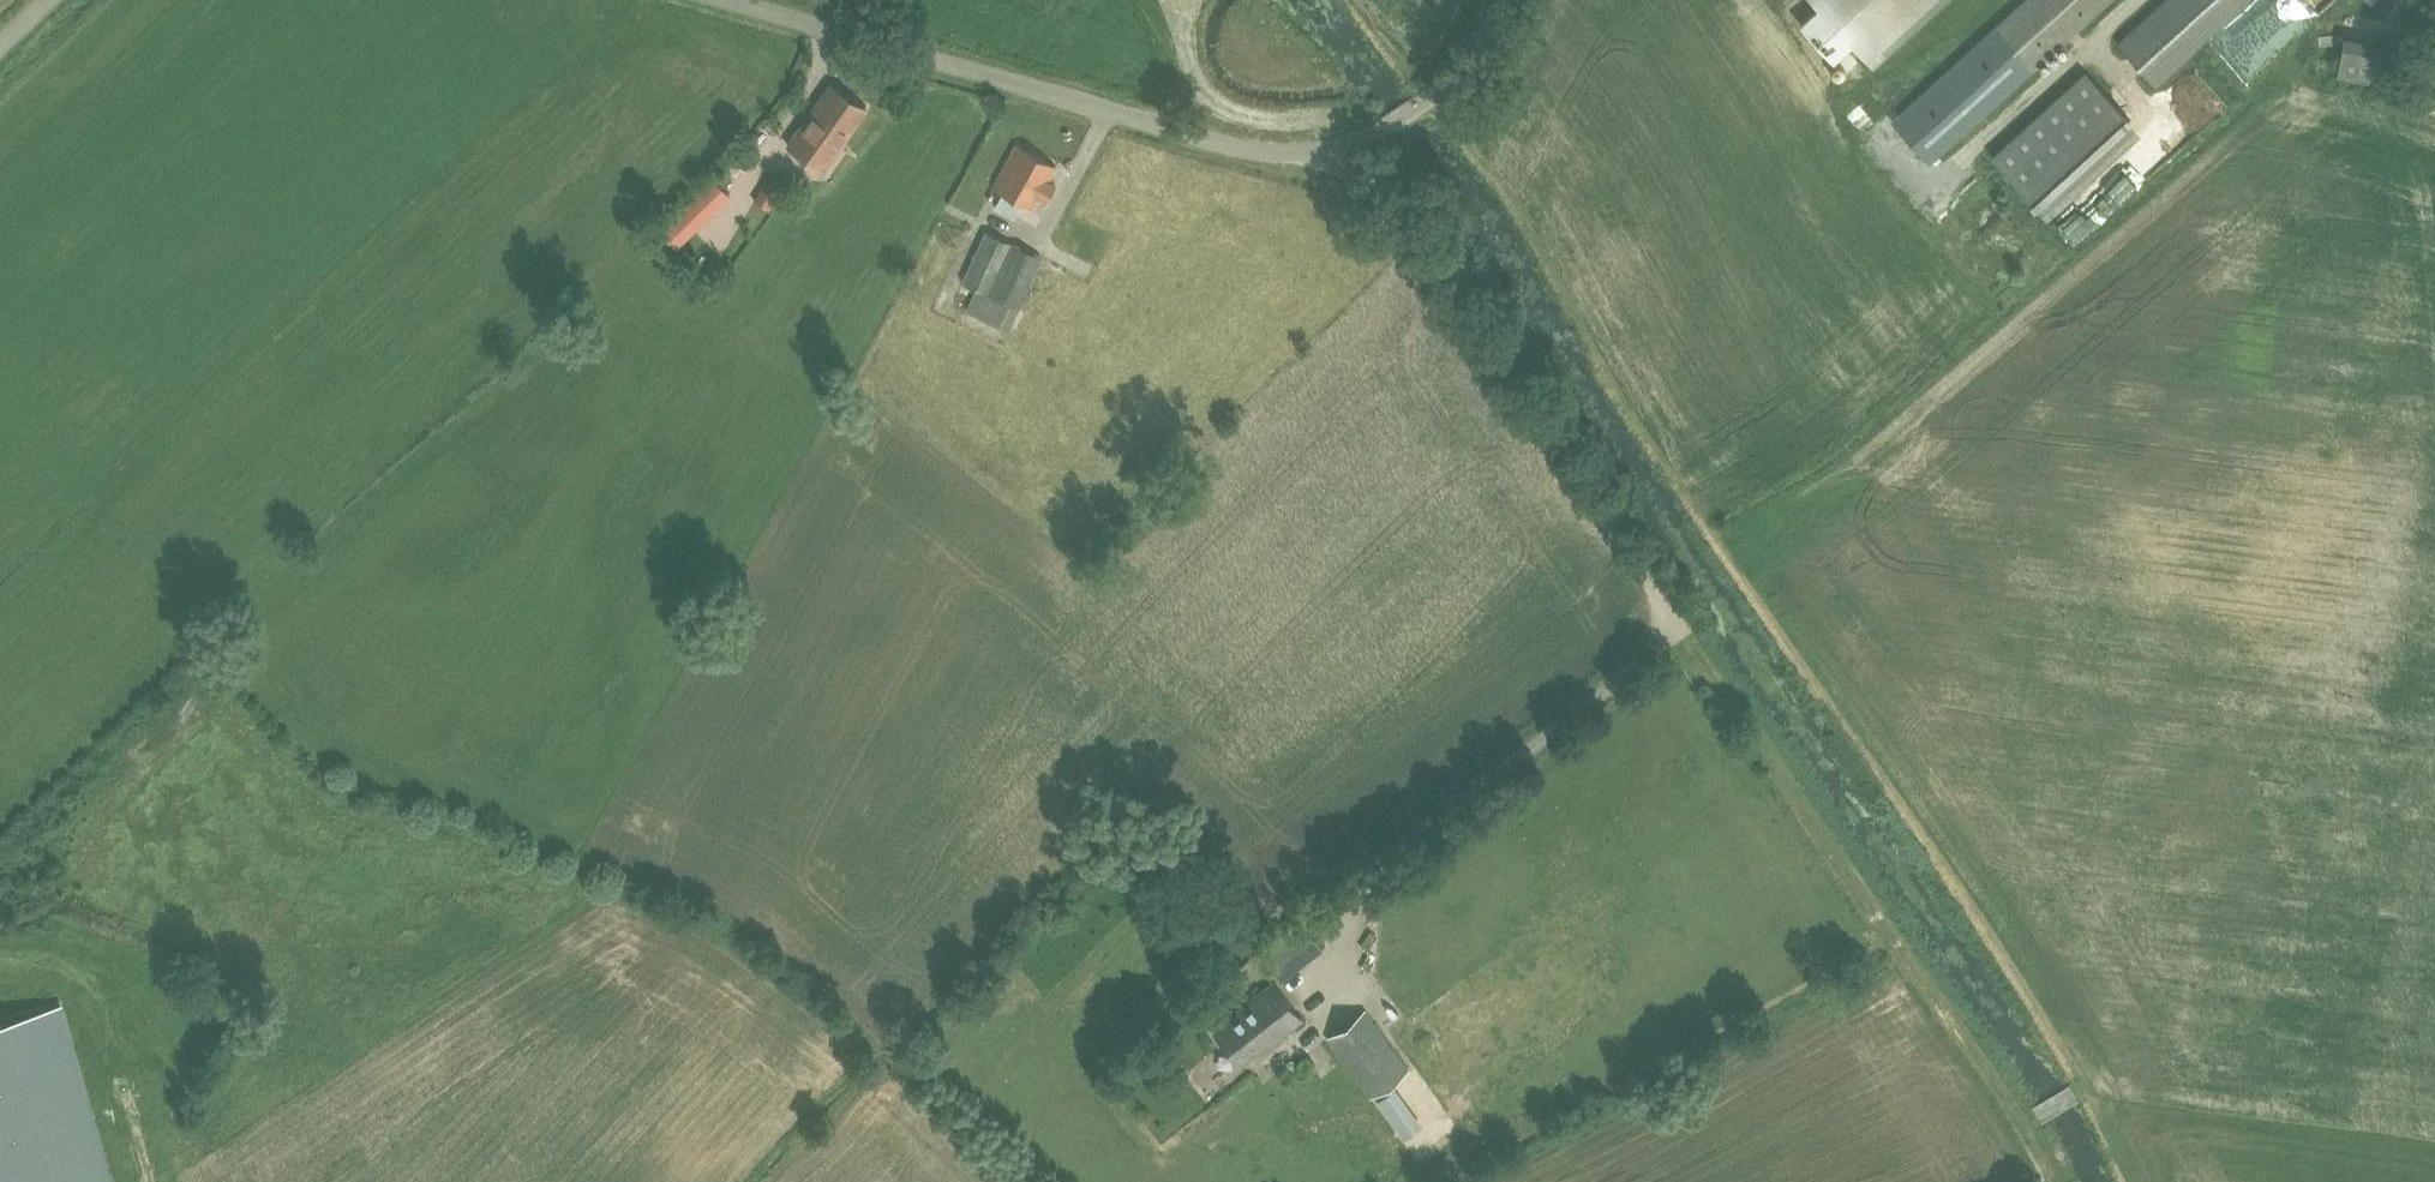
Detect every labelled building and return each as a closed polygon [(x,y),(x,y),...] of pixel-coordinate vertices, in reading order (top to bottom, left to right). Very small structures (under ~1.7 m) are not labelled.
[(1872,66),(1945,0),(1811,0),(1813,2),(1791,22),(1825,59),(1847,40),(1872,66)] [(2107,0),(2024,0),(1992,29),(2030,70),(2107,0)] [(2246,0),(2164,0),(2117,42),(2155,83),(2246,0)] [(2347,79),(2396,83),(2399,51),(2350,46),(2347,79)] [(2086,72),(1993,157),(2034,202),(2126,117),(2086,72)] [(822,168),(865,107),(831,83),(788,144),(822,168)] [(746,141),(731,158),(744,169),(760,152),(746,141)] [(1048,180),(1056,165),(1017,144),(994,186),(1032,208),(1039,196),(1046,200),(1055,184),(1048,180)] [(784,185),(768,175),(754,201),(770,210),(784,185)] [(729,195),(713,178),(676,214),(675,213),(657,231),(652,237),(668,254),(729,195)] [(1044,256),(985,231),(962,281),(974,286),(964,311),(994,324),(991,333),(1002,338),(1006,330),(1009,330),(1020,308),(1021,308),(1044,256)] [(1284,977),(1320,948),(1298,920),(1257,952),(1280,981),(1284,977)] [(1313,969),(1296,984),(1305,994),(1322,978),(1313,969)] [(1267,1046),(1302,1019),(1272,981),(1237,1008),(1239,1010),(1213,1031),(1240,1064),(1265,1044),(1267,1046)] [(60,1005),(0,1022),(0,1181),(111,1181),(60,1005)] [(1370,1096),(1408,1068),(1366,1010),(1328,1038),(1370,1096)] [(1396,1090),(1377,1103),(1404,1140),(1423,1127),(1396,1090)]
